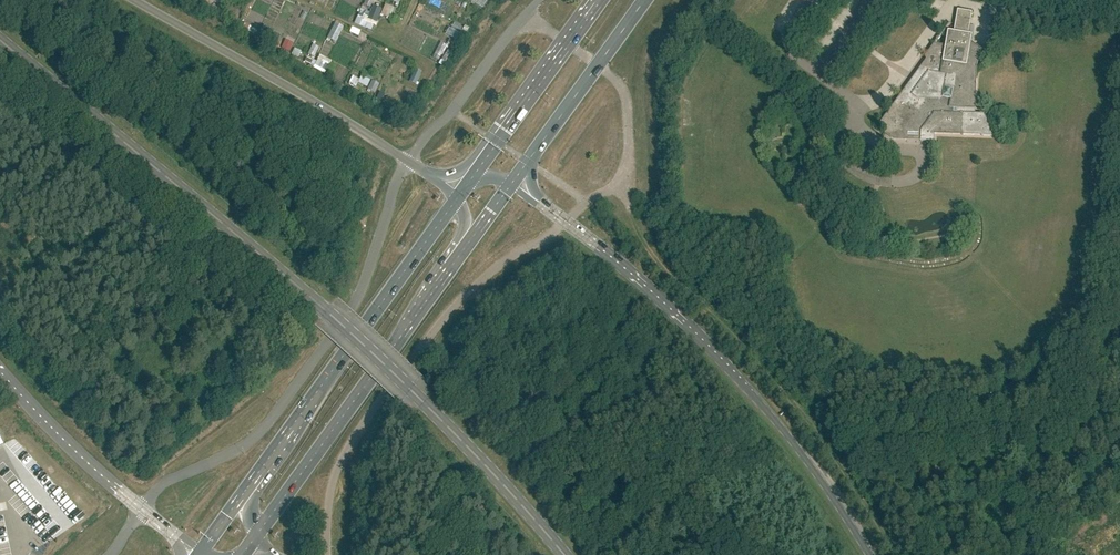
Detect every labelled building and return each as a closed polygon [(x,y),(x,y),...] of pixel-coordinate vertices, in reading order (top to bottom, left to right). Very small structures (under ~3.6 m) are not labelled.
[(381,1),(377,9),(385,13),(389,4),(381,1)] [(977,66),(967,64),(972,35),(968,35),(972,12),(958,10),(954,32),(948,31),(947,38),(946,38),(945,46),(935,44),(935,43),(950,23),(949,23),(924,57),(927,59),(930,60),(929,64),(927,64),(923,68),(928,72),(911,94),(906,91),(901,91),(878,122),(887,129),(888,127),(892,130),(889,134),(894,139),(905,139),(906,134),(920,135),(920,142),(934,143),(934,135),(992,137),(992,129),(984,115),(973,115),(973,110),(976,110),(978,68),(978,63),(983,51),(982,51),(977,63),(977,66)] [(285,41),(282,49),(290,53),(293,45),(285,41)] [(337,75),(342,65),(336,61),(331,72),(337,75)] [(415,69),(409,82),(415,85),(421,72),(415,69)] [(361,77),(358,84),(367,88),(370,82),(361,77)] [(412,399),(415,395),(405,387),(402,391),(412,399)] [(129,457),(134,454),(128,445),(123,448),(129,457)] [(545,545),(550,541),(530,518),(526,522),(545,545)]
